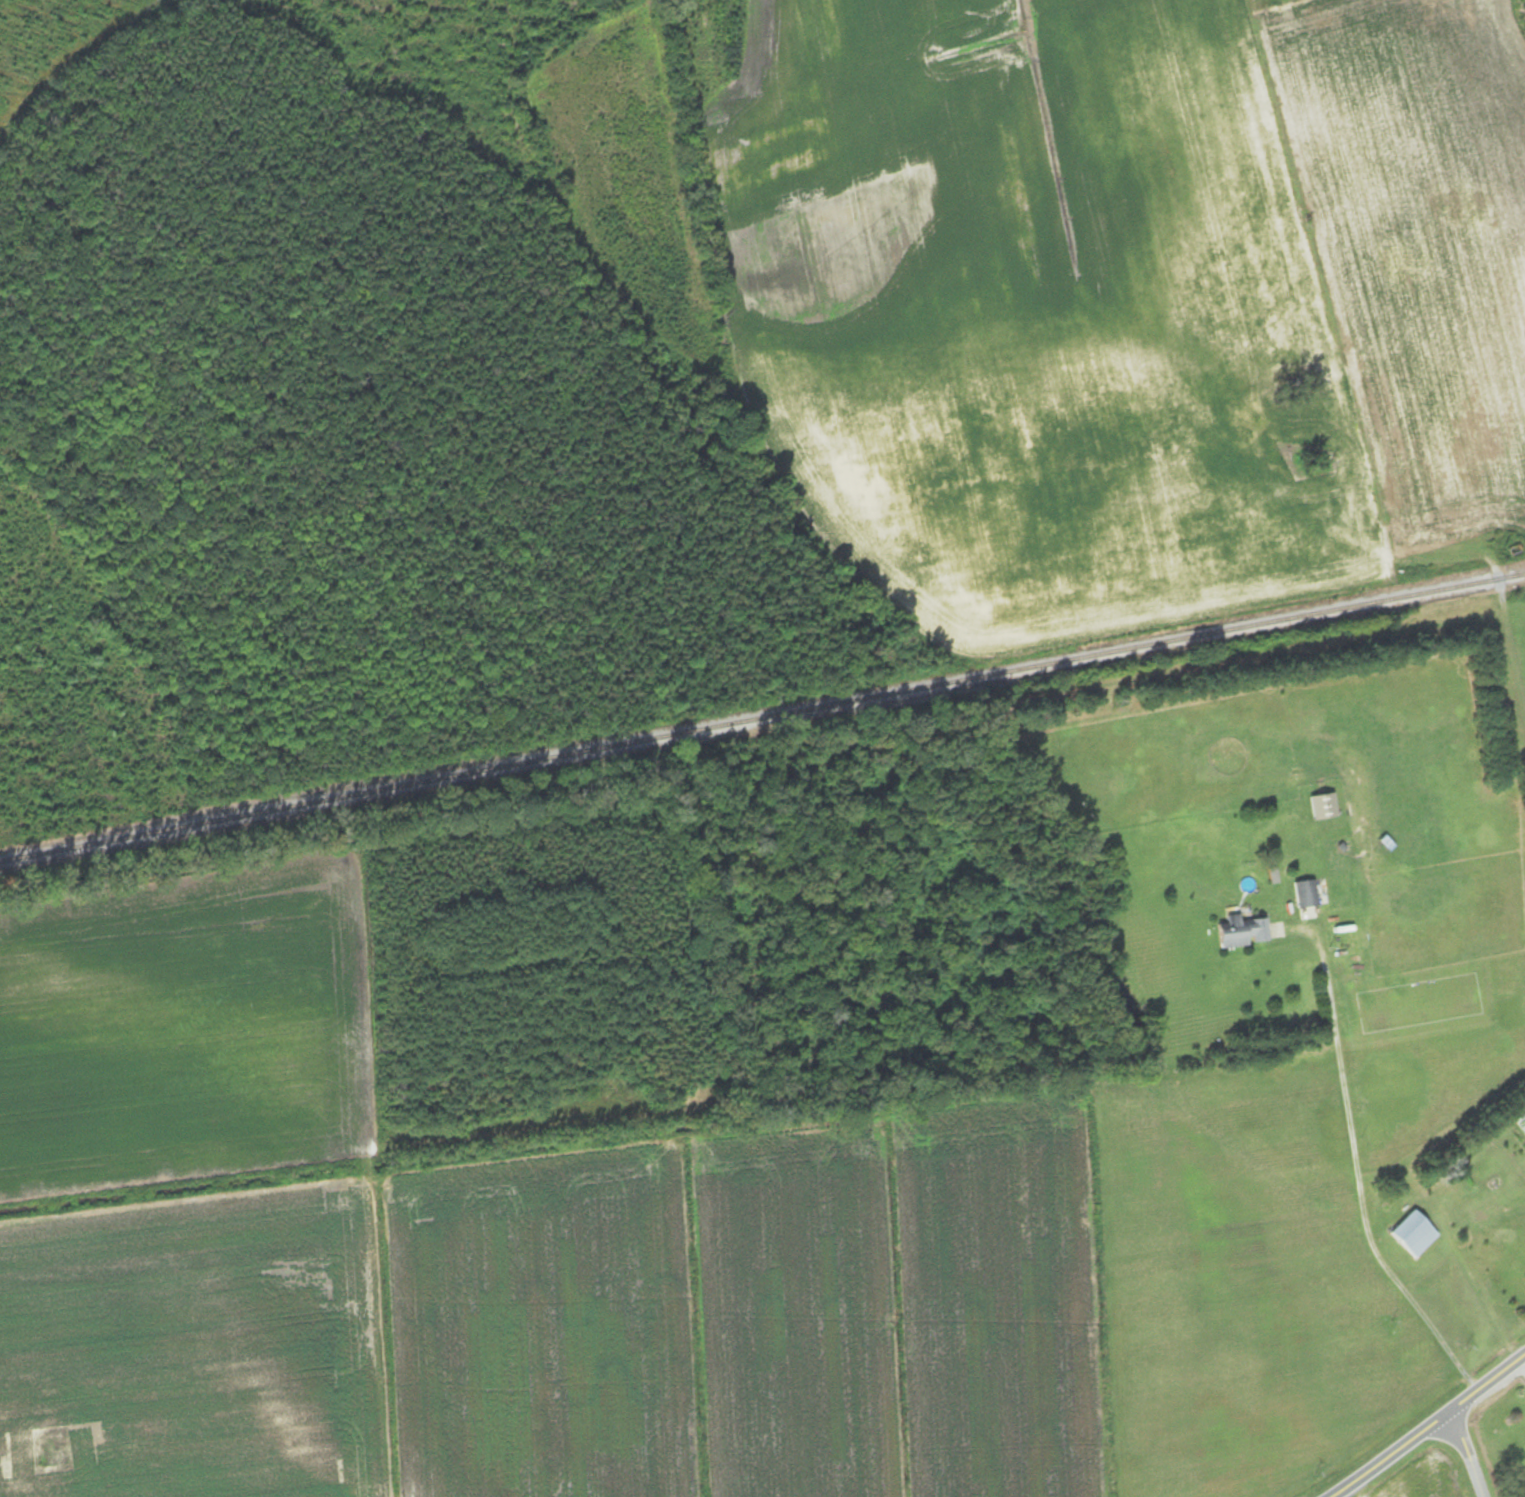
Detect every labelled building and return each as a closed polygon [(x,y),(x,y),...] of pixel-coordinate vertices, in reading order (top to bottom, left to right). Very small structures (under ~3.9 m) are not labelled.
[(1315,822),(1340,817),(1335,793),(1310,798),(1315,822)] [(1320,906),(1316,880),(1295,883),(1299,909),(1320,906)] [(1268,920),(1242,922),(1242,915),(1229,916),(1229,923),(1220,924),(1222,948),(1270,944),(1268,920)] [(1440,1235),(1416,1210),(1392,1234),(1417,1259),(1440,1235)]
